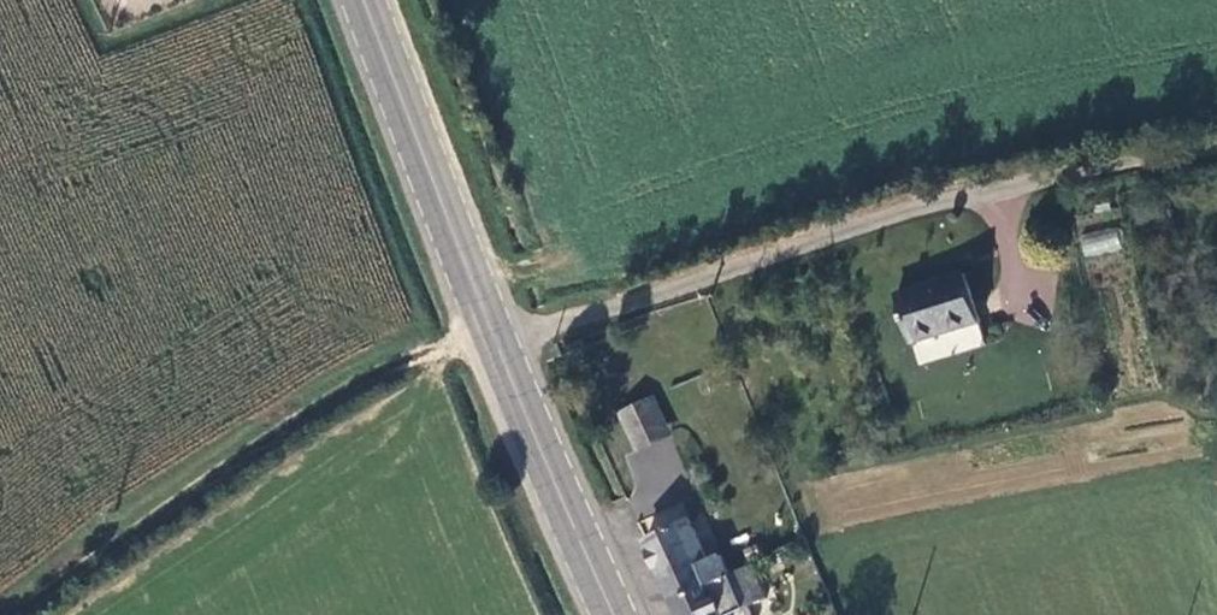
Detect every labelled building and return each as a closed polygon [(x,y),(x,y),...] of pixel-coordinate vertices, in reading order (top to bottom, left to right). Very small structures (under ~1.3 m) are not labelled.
[(1083,257),(1121,249),(1116,227),(1078,235),(1083,257)] [(961,274),(899,297),(915,344),(979,325),(961,274)] [(660,400),(629,415),(646,455),(676,442),(660,400)] [(652,543),(677,603),(710,588),(731,579),(722,559),(711,564),(692,525),(652,543)] [(744,589),(820,555),(812,541),(737,576),(744,589)] [(724,614),(728,614),(745,609),(731,579),(710,588),(724,614)] [(683,614),(724,614),(710,588),(677,603),(683,614)]
